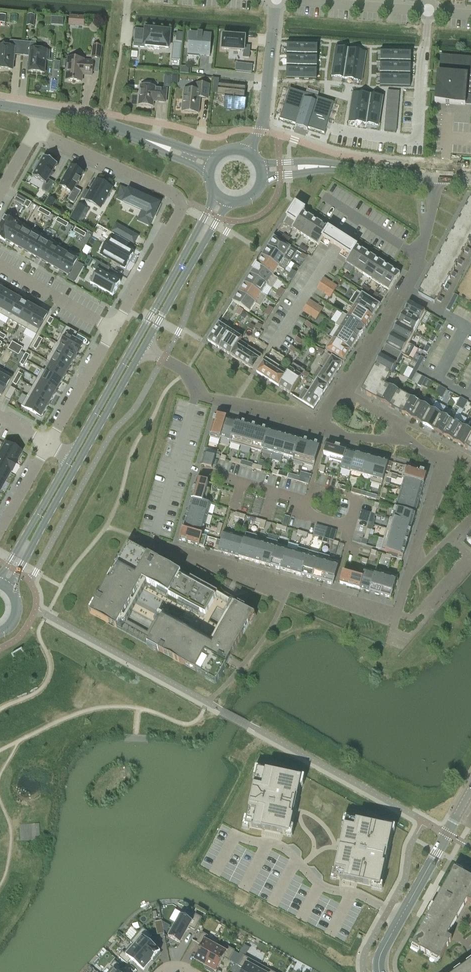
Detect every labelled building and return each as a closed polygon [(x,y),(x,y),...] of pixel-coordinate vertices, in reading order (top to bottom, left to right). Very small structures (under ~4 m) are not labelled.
[(28,15),(27,26),(35,27),(36,15),(28,15)] [(71,15),(70,25),(85,26),(86,15),(71,15)] [(52,16),(52,25),(64,25),(64,17),(52,16)] [(144,48),(144,46),(169,48),(170,32),(146,30),(145,41),(135,40),(134,47),(144,48)] [(189,54),(188,56),(198,57),(200,57),(200,55),(210,56),(211,35),(201,34),(192,33),(190,33),(190,34),(190,35),(189,54)] [(245,47),(246,38),(224,36),(222,49),(244,52),(243,59),(249,59),(250,48),(245,47)] [(23,42),(11,41),(10,47),(0,46),(0,69),(13,70),(14,55),(22,56),(23,42)] [(23,42),(22,56),(30,57),(29,72),(45,73),(46,60),(49,60),(50,52),(47,51),(47,50),(36,49),(37,43),(23,42)] [(287,55),(302,56),(302,55),(303,42),(288,42),(288,43),(289,43),(288,55),(287,55)] [(303,42),(302,55),(318,55),(316,55),(317,43),(318,44),(318,43),(303,42)] [(92,59),(100,60),(101,47),(93,46),(92,59)] [(336,47),(334,62),(346,64),(348,49),(348,50),(337,49),(337,48),(336,47)] [(348,49),(346,64),(364,67),(366,52),(366,53),(360,52),(360,51),(360,52),(349,50),(349,49),(348,49)] [(381,62),(396,62),(396,50),(381,50),(382,50),(382,62),(381,62)] [(396,50),(396,62),(411,63),(411,62),(410,62),(410,51),(411,51),(411,50),(396,50)] [(287,67),(302,67),(302,56),(287,55),(288,55),(288,67),(287,67)] [(302,56),(302,67),(317,67),(316,67),(316,55),(318,55),(302,55),(302,56)] [(435,103),(466,106),(466,104),(470,104),(470,58),(441,56),(439,73),(437,72),(435,103)] [(69,58),(67,80),(82,82),(83,74),(93,75),(93,70),(94,62),(92,62),(84,61),(84,60),(69,58)] [(334,62),(332,77),(333,76),(344,78),(344,79),(346,64),(334,62)] [(381,74),(396,74),(396,62),(381,62),(382,62),(382,74),(381,74)] [(396,62),(396,74),(411,75),(411,74),(410,74),(410,63),(411,63),(396,62)] [(252,73),(253,65),(244,64),(243,72),(252,73)] [(346,64),(344,79),(344,78),(356,80),(355,81),(356,81),(356,80),(361,81),(361,82),(362,82),(364,67),(346,64)] [(287,78),(287,79),(302,79),(302,67),(287,67),(288,67),(288,78),(287,78)] [(302,67),(302,79),(317,80),(317,79),(316,79),(316,67),(317,67),(302,67)] [(166,73),(165,84),(179,85),(179,73),(166,73)] [(380,86),(395,87),(396,74),(381,74),(382,74),(381,86),(380,86)] [(396,74),(395,87),(411,87),(411,86),(409,86),(410,75),(411,75),(396,74)] [(185,90),(183,112),(199,113),(200,98),(208,99),(210,85),(197,84),(196,91),(185,90)] [(219,84),(218,96),(225,97),(224,108),(245,110),(247,98),(245,98),(246,87),(219,84)] [(141,86),(139,105),(153,107),(154,102),(166,103),(167,90),(155,89),(155,87),(141,86)] [(290,89),(280,119),(324,133),(334,103),(290,89)] [(353,92),(351,107),(369,110),(371,95),(371,96),(359,94),(360,93),(359,93),(359,94),(354,94),(354,92),(353,92)] [(371,95),(369,110),(375,111),(381,112),(383,97),(383,98),(371,96),(371,95)] [(351,107),(349,122),(350,121),(355,122),(355,123),(355,122),(366,124),(366,125),(367,125),(369,110),(351,107)] [(369,110),(367,125),(367,124),(378,125),(378,127),(379,127),(381,112),(375,111),(369,110)] [(58,165),(44,157),(44,158),(41,164),(39,163),(35,170),(37,172),(34,177),(33,177),(45,185),(42,190),(48,194),(54,183),(49,180),(57,165),(58,166),(58,165)] [(72,167),(61,187),(72,193),(68,200),(75,204),(82,192),(81,192),(75,189),(77,185),(78,186),(81,181),(80,180),(83,174),(72,167)] [(112,189),(98,181),(87,201),(100,208),(112,189)] [(153,220),(160,204),(129,190),(124,202),(142,211),(141,214),(153,220)] [(25,207),(28,201),(17,195),(14,200),(25,207)] [(78,222),(82,215),(78,213),(82,206),(78,204),(74,211),(71,218),(78,222)] [(303,212),(304,213),(305,210),(296,204),(284,223),(292,229),(303,212)] [(459,220),(468,225),(470,226),(470,210),(466,208),(465,207),(460,217),(461,218),(459,220)] [(312,218),(304,213),(303,212),(292,229),(301,234),(312,218)] [(6,240),(17,221),(18,220),(9,215),(7,219),(5,218),(0,228),(0,238),(6,242),(6,241),(6,240)] [(312,218),(301,234),(310,240),(320,223),(312,218)] [(453,232),(461,237),(469,241),(470,239),(470,226),(468,225),(459,220),(458,220),(456,225),(453,230),(454,230),(453,232)] [(17,221),(6,240),(6,241),(15,245),(26,226),(17,221)] [(320,223),(310,240),(319,246),(323,238),(329,229),(320,223)] [(35,231),(26,226),(15,245),(24,250),(35,231)] [(343,238),(329,229),(323,238),(337,247),(343,238)] [(139,236),(128,230),(123,238),(134,244),(139,236)] [(44,236),(35,231),(24,250),(33,255),(44,236)] [(447,242),(446,245),(454,249),(463,254),(464,251),(465,252),(464,252),(469,254),(470,250),(467,248),(470,242),(469,241),(461,237),(453,232),(452,232),(446,242),(447,242)] [(53,241),(44,236),(33,255),(41,260),(53,241)] [(134,256),(126,252),(130,245),(116,237),(112,244),(110,243),(102,257),(126,271),(134,256)] [(274,238),(268,247),(285,258),(291,249),(274,238)] [(357,246),(343,238),(337,247),(350,256),(357,246)] [(62,246),(53,241),(41,260),(50,265),(59,250),(62,246)] [(460,260),(464,254),(463,254),(454,249),(446,245),(445,244),(439,254),(440,255),(439,257),(448,261),(456,266),(457,264),(458,264),(462,267),(464,262),(460,260)] [(357,246),(350,256),(346,263),(355,269),(365,252),(357,246)] [(285,258),(268,247),(262,257),(279,267),(285,258)] [(59,250),(50,265),(59,270),(68,255),(67,255),(59,250)] [(67,255),(68,255),(59,270),(69,276),(80,256),(70,250),(67,255)] [(374,258),(365,252),(355,269),(363,274),(374,258)] [(434,267),(432,269),(449,278),(450,276),(451,276),(451,277),(455,279),(457,275),(454,273),(457,266),(456,266),(448,261),(439,257),(438,256),(435,261),(433,267),(434,267)] [(279,267),(262,257),(256,266),(273,276),(274,276),(279,267)] [(374,258),(363,274),(372,280),(383,263),(374,258)] [(113,297),(121,283),(120,282),(120,283),(106,275),(110,269),(97,262),(94,269),(98,272),(91,284),(91,285),(92,284),(113,296),(112,296),(113,297)] [(383,263),(372,280),(380,285),(391,269),(383,263)] [(256,266),(251,275),(267,286),(272,289),(279,279),(274,276),(273,276),(256,266)] [(400,274),(391,269),(380,285),(389,291),(400,274)] [(450,279),(449,278),(432,269),(431,269),(429,274),(426,279),(427,279),(426,281),(442,290),(444,288),(444,289),(448,291),(451,287),(447,285),(450,279)] [(251,275),(245,284),(261,295),(262,294),(267,286),(251,275)] [(420,291),(419,295),(435,304),(437,301),(438,301),(437,301),(442,303),(444,299),(440,297),(443,291),(442,290),(426,281),(425,281),(419,291),(420,291)] [(261,295),(245,284),(239,293),(256,304),(261,307),(267,297),(262,294),(261,295)] [(332,284),(329,289),(334,293),(338,287),(332,284)] [(334,293),(329,289),(325,294),(331,298),(334,293)] [(0,314),(11,295),(2,290),(0,294),(0,314)] [(355,306),(373,317),(380,306),(357,291),(350,303),(355,306)] [(256,304),(239,293),(233,302),(250,313),(256,304)] [(0,314),(9,319),(20,300),(11,295),(0,314)] [(455,295),(450,302),(446,310),(450,312),(454,304),(458,297),(455,295)] [(18,324),(29,305),(20,300),(9,319),(18,324)] [(410,303),(404,314),(421,323),(427,313),(410,303)] [(27,329),(38,310),(29,305),(18,324),(27,329)] [(315,311),(320,315),(323,309),(318,306),(315,311)] [(355,306),(348,317),(366,328),(373,317),(355,306)] [(37,335),(48,315),(38,310),(27,329),(37,335)] [(320,315),(315,311),(311,317),(317,320),(320,315)] [(348,317),(343,313),(335,325),(340,328),(341,328),(358,339),(359,339),(363,332),(366,328),(348,317)] [(421,323),(404,314),(398,324),(416,334),(421,323)] [(219,349),(231,331),(219,324),(208,341),(219,349)] [(398,324),(392,335),(410,344),(416,334),(398,324)] [(58,343),(77,354),(83,345),(74,340),(78,333),(67,327),(58,343)] [(341,328),(340,328),(334,339),(351,350),(358,339),(341,328)] [(231,331),(219,349),(231,356),(240,341),(242,338),(231,331)] [(392,335),(386,345),(394,350),(402,354),(404,356),(410,344),(392,335)] [(351,350),(334,339),(326,351),(344,362),(351,350)] [(264,351),(268,345),(260,340),(256,346),(264,351)] [(240,341),(231,356),(253,370),(262,356),(240,341)] [(72,363),(77,354),(58,343),(53,352),(72,363)] [(402,354),(394,350),(386,345),(379,358),(371,373),(361,391),(377,400),(377,399),(381,402),(403,414),(407,406),(411,398),(400,392),(390,386),(389,387),(385,384),(394,369),(402,354)] [(49,363),(50,362),(67,372),(72,363),(53,352),(47,361),(49,363)] [(317,380),(328,387),(342,364),(328,354),(313,377),(318,380),(317,380)] [(279,387),(288,372),(266,358),(257,372),(279,387)] [(45,371),(62,381),(67,372),(50,362),(49,363),(45,371)] [(417,363),(408,380),(412,382),(421,365),(417,363)] [(293,364),(288,372),(279,387),(291,394),(303,376),(305,372),(293,364)] [(45,371),(43,370),(37,379),(57,390),(62,381),(45,371)] [(3,371),(0,377),(0,395),(2,396),(13,376),(3,371)] [(426,379),(422,377),(417,385),(421,387),(426,379)] [(37,379),(32,388),(52,399),(57,390),(37,379)] [(328,387),(317,380),(310,392),(306,389),(299,400),(314,409),(319,400),(323,395),(328,387)] [(443,388),(439,386),(435,395),(439,397),(443,388)] [(10,401),(17,390),(11,387),(5,398),(10,401)] [(32,388),(27,397),(47,408),(52,399),(32,388)] [(447,390),(443,388),(439,397),(442,399),(447,390)] [(411,397),(411,398),(407,406),(403,414),(408,416),(413,419),(418,411),(423,402),(412,396),(411,397)] [(27,397),(22,406),(42,418),(47,408),(27,397)] [(464,400),(460,398),(456,406),(460,408),(464,400)] [(468,402),(464,400),(460,408),(463,410),(468,402)] [(433,407),(423,402),(418,411),(413,419),(424,425),(433,407)] [(444,413),(433,407),(424,425),(434,431),(444,413)] [(454,419),(444,413),(434,431),(445,437),(454,419)] [(220,440),(221,438),(227,418),(216,415),(209,437),(220,440)] [(221,438),(231,441),(237,421),(227,418),(221,438)] [(465,425),(454,419),(445,437),(455,443),(465,425)] [(231,441),(230,443),(241,446),(247,424),(237,421),(231,441)] [(258,427),(247,424),(241,446),(251,449),(258,427)] [(466,448),(470,439),(470,428),(465,425),(455,443),(466,448)] [(263,450),(262,450),(268,430),(258,427),(251,449),(262,452),(263,450)] [(268,430),(262,450),(263,450),(273,453),(278,433),(268,430)] [(289,436),(278,433),(273,453),(283,456),(289,436)] [(293,459),(299,439),(289,436),(283,456),(293,459)] [(293,459),(292,461),(303,464),(310,442),(299,439),(293,459)] [(320,445),(310,442),(303,464),(314,467),(320,445)] [(16,463),(21,453),(5,444),(0,452),(0,454),(16,463)] [(342,463),(343,463),(347,449),(327,444),(324,455),(330,457),(329,460),(342,463)] [(343,463),(342,463),(340,469),(351,472),(357,452),(347,449),(343,463)] [(367,455),(357,452),(351,472),(362,475),(367,455)] [(16,463),(0,454),(0,467),(10,473),(11,473),(17,463),(16,463)] [(210,456),(204,454),(203,460),(201,465),(207,467),(212,468),(214,463),(215,457),(210,456)] [(372,478),(378,458),(367,455),(362,475),(372,478)] [(387,467),(389,461),(378,458),(372,478),(370,483),(382,486),(387,467)] [(404,478),(424,483),(427,473),(405,466),(402,477),(404,478)] [(10,473),(0,467),(0,479),(5,482),(10,473)] [(404,478),(401,488),(421,494),(424,483),(404,478)] [(192,499),(206,503),(206,502),(210,489),(207,488),(208,482),(197,479),(192,499)] [(401,488),(398,498),(418,504),(421,494),(401,488)] [(418,504),(398,498),(395,509),(415,515),(418,504)] [(206,503),(192,499),(189,509),(209,515),(212,504),(206,502),(206,503)] [(209,515),(189,509),(186,519),(206,525),(209,515)] [(392,519),(412,525),(415,515),(395,509),(392,519)] [(390,518),(387,529),(409,535),(412,525),(392,519),(390,518)] [(183,530),(203,535),(206,525),(186,519),(183,530)] [(335,540),(338,530),(317,524),(314,534),(335,540)] [(387,529),(384,539),(406,546),(409,535),(387,529)] [(203,535),(183,530),(179,540),(204,548),(207,536),(203,535)] [(220,547),(218,552),(229,555),(235,535),(224,532),(220,547)] [(245,538),(239,558),(250,561),(256,541),(257,536),(246,533),(245,538)] [(245,538),(235,535),(229,555),(239,558),(245,538)] [(266,544),(260,564),(271,567),(277,544),(278,545),(278,542),(267,539),(266,544)] [(403,557),(406,546),(384,539),(381,550),(398,555),(403,557)] [(256,541),(250,561),(260,564),(266,544),(256,541)] [(255,614),(236,604),(234,607),(216,597),(190,582),(192,579),(148,555),(141,551),(128,544),(90,614),(117,629),(148,645),(217,683),(255,614)] [(278,545),(277,544),(271,567),(281,570),(287,550),(288,548),(278,545)] [(297,553),(291,573),(302,576),(309,551),(298,548),(297,553)] [(287,550),(281,570),(291,573),(297,553),(287,550)] [(319,554),(309,551),(302,576),(312,579),(319,554)] [(322,582),(329,559),(329,560),(330,557),(319,554),(312,579),(322,582)] [(329,560),(329,559),(322,582),(333,585),(340,563),(329,560)] [(363,575),(364,575),(360,589),(370,592),(376,572),(375,572),(365,569),(363,575)] [(375,572),(376,572),(370,592),(380,595),(387,573),(376,570),(375,572)] [(360,589),(364,575),(363,575),(350,571),(350,574),(343,572),(340,584),(360,589)] [(398,576),(387,573),(380,595),(391,598),(398,576)] [(256,778),(247,818),(251,819),(249,827),(290,836),(294,816),(295,812),(296,809),(297,803),(300,787),(297,787),(299,778),(261,770),(259,779),(256,778)] [(339,852),(334,878),(372,887),(373,883),(381,885),(392,833),(384,831),(385,828),(350,820),(348,828),(345,828),(341,844),(339,852)] [(22,839),(41,839),(40,823),(21,823),(22,839)] [(470,903),(470,878),(463,873),(462,875),(454,871),(445,886),(447,887),(441,897),(440,897),(436,904),(437,905),(434,911),(432,910),(413,944),(421,948),(420,950),(432,957),(433,955),(441,959),(449,944),(439,938),(461,897),(470,903)] [(168,937),(180,944),(189,927),(195,931),(202,918),(196,914),(193,919),(182,913),(168,937)] [(162,920),(156,922),(159,934),(165,932),(162,920)] [(131,943),(133,944),(152,961),(153,959),(155,961),(161,954),(159,953),(160,951),(148,940),(152,936),(143,928),(131,943)] [(194,960),(205,966),(216,946),(217,946),(218,944),(207,938),(208,936),(203,933),(197,943),(202,946),(194,960)] [(119,957),(127,964),(131,960),(144,971),(152,961),(133,944),(125,953),(123,952),(119,957)] [(205,966),(207,967),(205,969),(211,971),(214,971),(216,971),(224,958),(229,961),(235,951),(229,947),(227,952),(217,946),(216,946),(205,966)] [(260,965),(244,956),(239,966),(244,969),(242,971),(256,971),(260,965)] [(124,969),(115,961),(110,966),(114,970),(112,971),(121,971),(124,969)]
